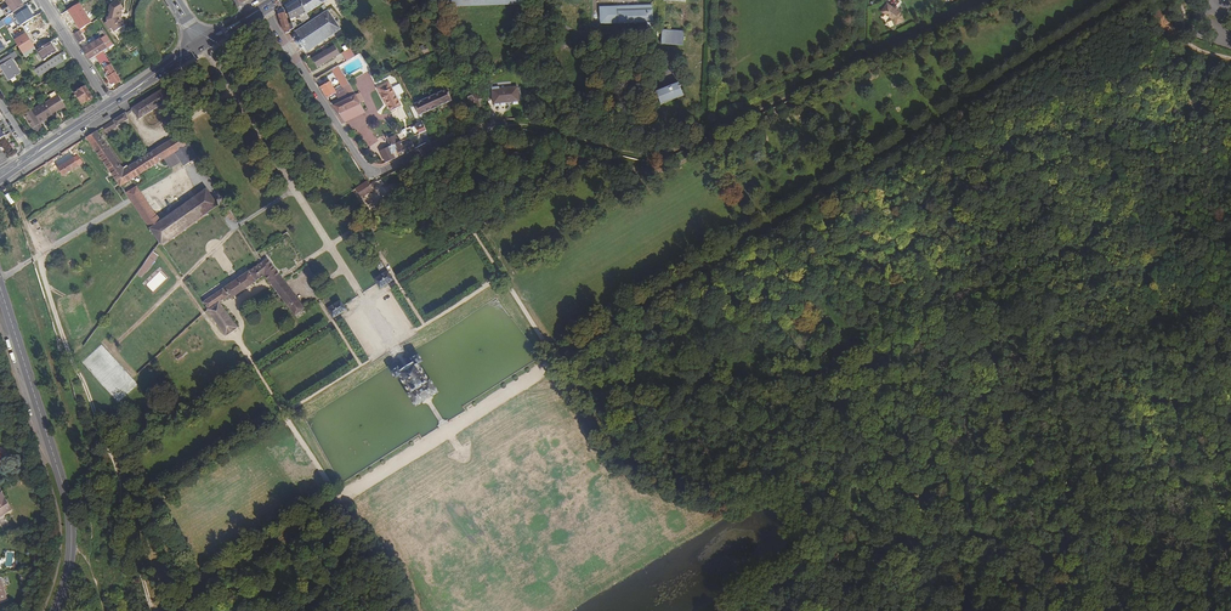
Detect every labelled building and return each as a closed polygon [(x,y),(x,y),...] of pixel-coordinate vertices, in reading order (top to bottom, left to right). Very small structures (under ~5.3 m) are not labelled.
[(6,0),(14,13),(26,5),(23,0),(7,0),(6,0)] [(287,8),(300,0),(294,0),(285,6),(287,8)] [(306,14),(301,0),(300,0),(287,8),(291,20),(298,17),(301,23),(309,18),(308,16),(306,14)] [(306,14),(327,0),(301,0),(306,14)] [(61,15),(63,19),(72,13),(76,20),(94,9),(89,1),(82,6),(80,3),(61,15)] [(125,30),(126,1),(110,1),(109,29),(125,30)] [(891,18),(891,6),(886,2),(880,11),(885,14),(891,18)] [(653,28),(653,6),(600,7),(600,23),(619,23),(619,22),(647,21),(647,28),(653,28)] [(891,6),(891,18),(894,24),(904,20),(900,11),(896,9),(894,8),(891,6)] [(302,50),(303,49),(303,48),(304,47),(308,52),(309,52),(308,51),(341,29),(328,9),(295,31),(295,30),(294,31),(297,37),(296,37),(295,36),(294,37),(295,38),(294,39),(295,40),(294,41),(299,49),(300,48),(302,50)] [(285,33),(291,32),(290,31),(290,30),(292,29),(290,24),(289,24),(284,10),(278,14),(279,16),(282,29),(285,33)] [(6,25),(12,21),(9,16),(3,19),(6,25)] [(26,22),(21,25),(22,28),(26,33),(31,30),(26,22)] [(82,34),(80,30),(73,34),(79,43),(84,40),(80,35),(82,34)] [(683,45),(683,32),(663,30),(662,44),(683,45)] [(28,57),(26,55),(25,53),(34,47),(27,36),(23,38),(22,37),(15,41),(18,46),(26,58),(28,57)] [(109,37),(106,39),(110,47),(114,45),(109,37)] [(100,39),(83,50),(90,60),(97,55),(103,52),(110,47),(106,39),(105,38),(101,41),(100,39)] [(57,52),(51,42),(37,51),(44,60),(57,52)] [(352,48),(343,52),(347,61),(356,56),(352,48)] [(332,58),(327,50),(312,59),(317,67),(332,58)] [(94,67),(107,58),(103,52),(97,55),(100,59),(92,64),(94,67)] [(0,62),(0,63),(2,67),(1,67),(9,80),(20,73),(12,60),(14,59),(11,55),(0,62)] [(34,71),(38,77),(63,61),(59,55),(34,71)] [(100,59),(97,55),(90,60),(92,64),(100,59)] [(122,81),(111,65),(104,69),(110,77),(108,78),(112,85),(115,83),(116,85),(122,81)] [(355,94),(338,65),(331,69),(342,88),(335,92),(330,82),(320,88),(327,98),(335,93),(338,100),(332,103),(339,114),(360,104),(355,94)] [(401,106),(388,81),(377,87),(384,103),(386,102),(391,111),(401,106)] [(678,83),(657,92),(662,104),(683,96),(678,83)] [(86,87),(76,93),(82,104),(87,101),(87,102),(93,99),(86,87)] [(157,93),(164,104),(173,98),(166,87),(157,93)] [(492,88),(493,104),(519,101),(518,87),(499,89),(499,87),(492,88)] [(448,89),(414,104),(416,108),(419,115),(451,100),(448,89)] [(53,115),(66,107),(58,95),(56,92),(49,96),(51,100),(46,103),(52,114),(53,115)] [(157,93),(132,109),(139,119),(164,104),(157,93)] [(485,105),(483,93),(468,96),(471,108),(485,105)] [(63,94),(59,96),(66,107),(73,118),(77,115),(63,94)] [(41,124),(45,121),(44,119),(52,114),(46,103),(45,103),(32,111),(41,124)] [(360,104),(339,114),(338,115),(343,123),(365,114),(360,104)] [(22,112),(23,115),(32,110),(30,107),(22,112)] [(32,110),(23,115),(32,129),(32,128),(36,133),(43,128),(41,124),(32,111),(32,110)] [(125,114),(104,127),(108,133),(128,120),(125,114)] [(641,115),(638,133),(644,134),(648,117),(641,115)] [(426,131),(423,124),(416,127),(419,134),(421,133),(426,131)] [(124,171),(97,131),(87,138),(109,170),(121,187),(164,159),(175,153),(181,162),(184,166),(197,158),(182,134),(124,171)] [(364,134),(370,141),(373,139),(367,131),(364,134)] [(429,137),(426,131),(421,133),(424,140),(429,137)] [(386,163),(403,155),(398,143),(395,136),(387,140),(390,147),(380,151),(386,163)] [(6,147),(11,142),(6,138),(1,143),(6,147)] [(403,147),(400,142),(398,143),(403,155),(415,150),(412,143),(403,147)] [(175,153),(164,159),(171,169),(181,162),(175,153)] [(197,158),(184,166),(201,193),(206,190),(214,185),(197,158)] [(74,159),(59,169),(63,175),(79,166),(74,159)] [(373,191),(369,185),(367,182),(356,189),(362,198),(373,191)] [(160,242),(162,245),(218,206),(206,190),(201,193),(161,222),(136,187),(126,194),(160,242)] [(10,193),(9,193),(6,196),(11,205),(15,202),(16,202),(10,193)] [(154,253),(144,266),(148,269),(158,255),(154,253)] [(265,276),(274,288),(284,282),(267,260),(263,262),(240,278),(235,282),(203,303),(208,310),(227,336),(236,329),(238,328),(220,303),(229,297),(230,299),(265,276)] [(392,278),(390,276),(388,272),(387,272),(379,260),(374,263),(382,275),(375,280),(377,284),(380,289),(386,285),(393,280),(392,278)] [(314,284),(318,282),(309,268),(309,267),(308,266),(304,269),(314,284)] [(295,316),(304,309),(284,282),(274,288),(295,316)] [(333,306),(327,297),(322,300),(323,301),(332,314),(333,316),(334,318),(340,314),(346,310),(343,305),(341,301),(333,306)] [(414,363),(409,366),(405,369),(401,371),(398,368),(391,373),(396,380),(399,378),(409,393),(407,394),(415,407),(421,403),(433,396),(438,392),(431,380),(429,381),(419,365),(424,362),(419,355),(411,359),(414,363)] [(13,509),(2,492),(0,493),(0,517),(13,509)]
